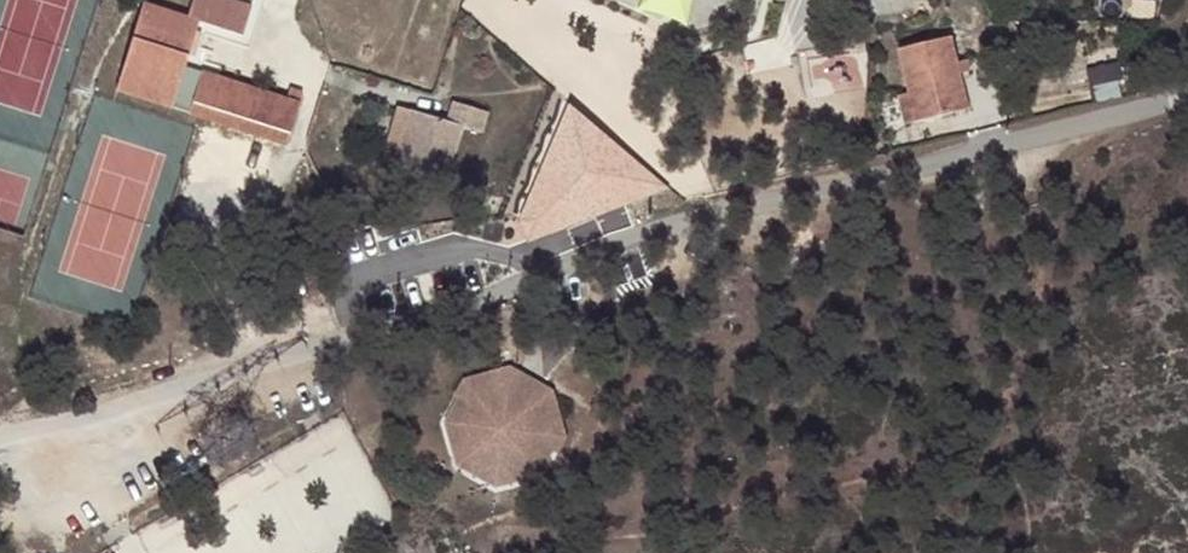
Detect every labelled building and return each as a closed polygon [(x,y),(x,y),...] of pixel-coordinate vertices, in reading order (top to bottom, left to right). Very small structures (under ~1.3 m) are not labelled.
[(143,6),(116,92),(288,147),(305,94),(291,89),(286,101),(187,69),(200,26),(243,40),(254,12),(240,7),(237,15),(194,0),(188,21),(143,6)] [(240,7),(221,0),(195,0),(194,0),(237,15),(240,7)] [(946,30),(893,43),(903,88),(910,116),(963,103),(955,68),(952,57),(946,30)] [(961,55),(952,57),(955,68),(963,66),(961,55)] [(450,92),(413,80),(397,135),(449,151),(464,100),(486,106),(493,85),(457,72),(450,92)] [(397,135),(413,80),(400,76),(385,131),(397,135)] [(910,116),(903,88),(895,90),(901,118),(910,116)] [(568,106),(520,220),(530,243),(671,189),(568,106)] [(554,407),(512,384),(462,400),(454,415),(458,417),(469,423),(460,439),(468,475),(499,492),(532,482),(542,465),(553,471),(557,473),(565,458),(554,407)] [(541,493),(553,471),(542,465),(532,482),(499,492),(468,475),(460,439),(469,423),(458,417),(447,437),(456,483),(498,506),(541,493)]
